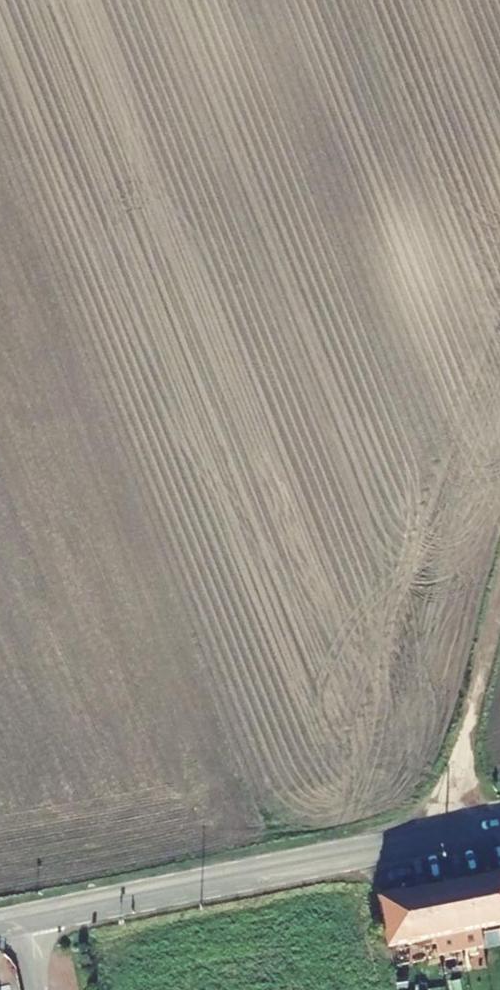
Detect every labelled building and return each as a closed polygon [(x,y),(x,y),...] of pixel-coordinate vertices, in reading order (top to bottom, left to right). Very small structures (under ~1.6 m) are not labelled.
[(499,932),(499,877),(488,879),(489,884),(499,932)] [(499,932),(489,884),(466,888),(475,936),(499,932)] [(475,936),(466,888),(445,892),(455,941),(458,959),(479,955),(475,936)] [(436,963),(458,959),(455,941),(445,892),(422,896),(432,945),(436,963)] [(388,954),(410,949),(400,901),(399,896),(377,900),(378,905),(380,913),(388,954)] [(432,945),(422,896),(400,901),(410,949),(432,945)]
